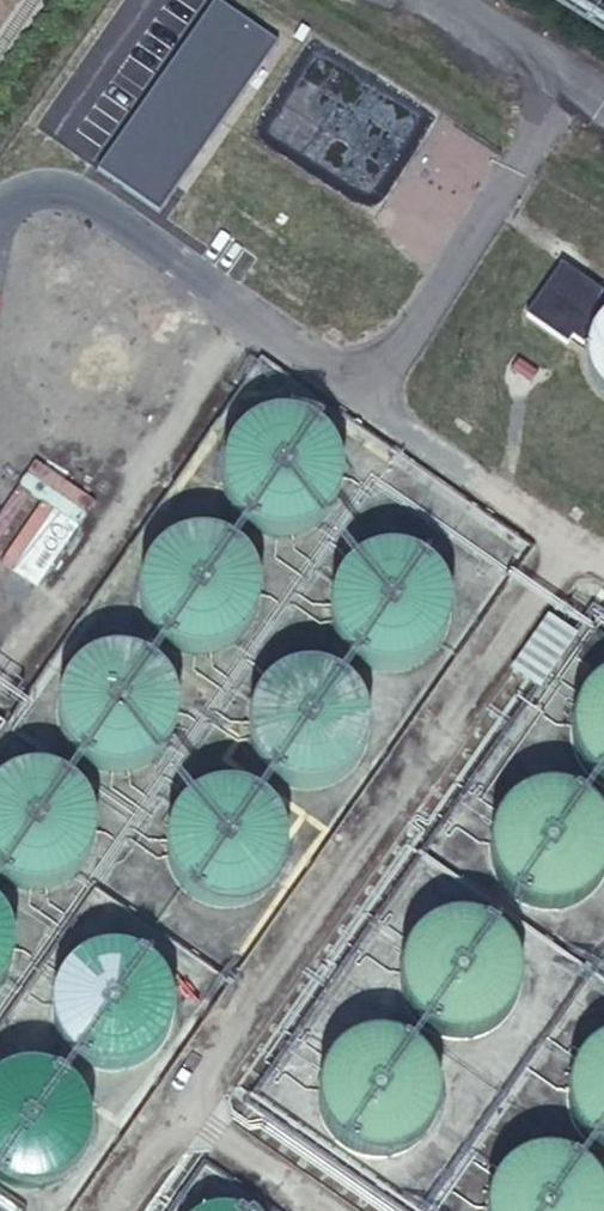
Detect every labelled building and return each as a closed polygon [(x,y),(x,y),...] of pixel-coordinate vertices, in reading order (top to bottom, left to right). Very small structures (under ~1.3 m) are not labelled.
[(525,317),(566,346),(571,339),(583,347),(586,349),(586,347),(587,342),(589,336),(592,330),(595,324),(599,319),(603,315),(603,307),(598,302),(603,296),(562,266),(525,317)] [(599,319),(595,324),(592,330),(589,336),(587,342),(586,347),(586,349),(586,354),(586,361),(587,367),(589,373),(596,384),(600,389),(603,393),(603,315),(599,319)] [(198,487),(296,535),(347,433),(249,384),(198,487)] [(36,581),(75,521),(25,489),(0,528),(0,557),(36,581)] [(160,502),(118,608),(215,647),(257,540),(160,502)] [(303,598),(392,671),(461,588),(373,514),(303,598)] [(85,620),(31,712),(128,769),(182,677),(85,620)] [(332,783),(366,670),(262,639),(227,751),(332,783)] [(603,764),(603,640),(548,729),(603,764)] [(516,760),(471,857),(566,901),(603,819),(603,800),(516,760)] [(254,894),(280,788),(178,762),(151,869),(254,894)] [(420,889),(385,997),(485,1030),(521,922),(420,889)] [(60,922),(30,1036),(140,1065),(170,951),(60,922)] [(299,1095),(387,1149),(442,1060),(354,1006),(299,1095)] [(603,1134),(603,1012),(592,1008),(551,1114),(603,1134)] [(77,1164),(70,1050),(0,1054),(0,1168),(77,1164)] [(603,1181),(603,1169),(515,1126),(474,1210),(590,1210),(603,1181)] [(266,1198),(187,1180),(180,1210),(263,1210),(266,1198)]
